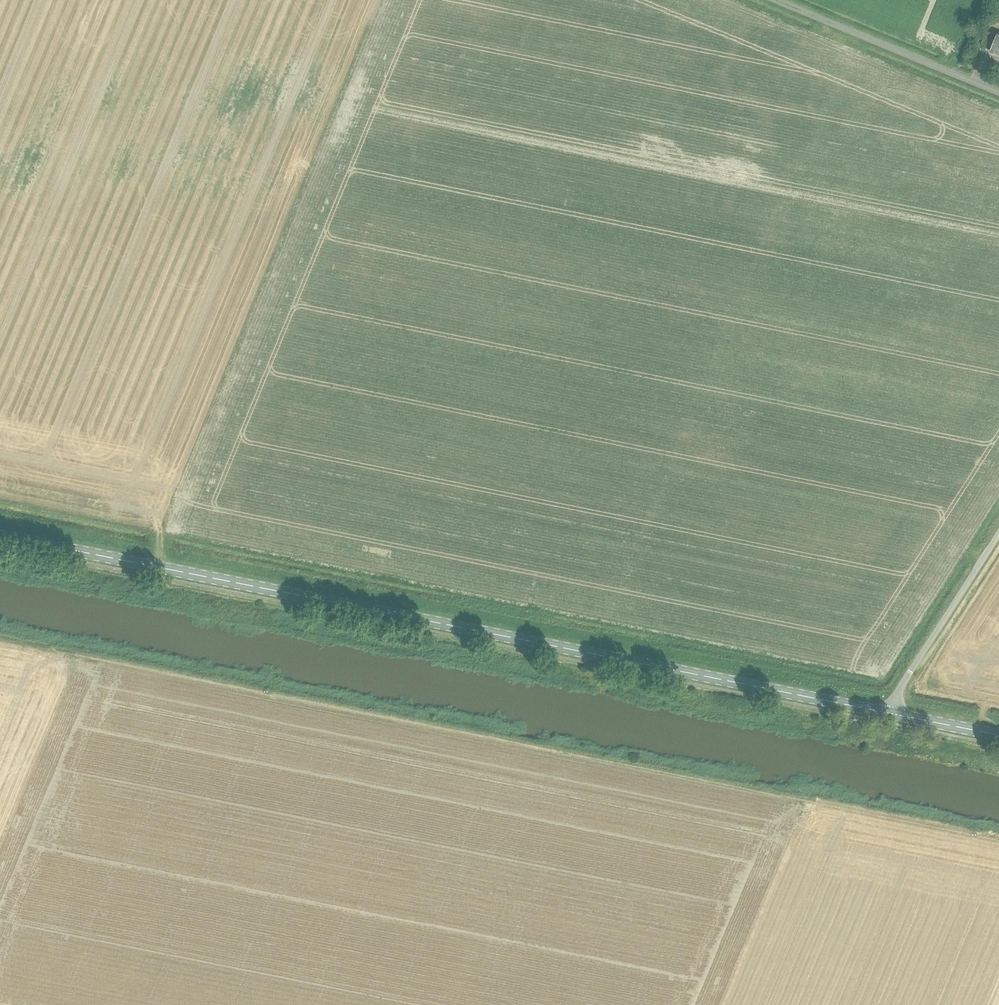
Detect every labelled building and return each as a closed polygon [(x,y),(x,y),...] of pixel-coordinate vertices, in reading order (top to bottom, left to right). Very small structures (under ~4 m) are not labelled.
[(980,46),(990,50),(998,54),(998,36),(996,35),(997,33),(987,29),(980,46)]
